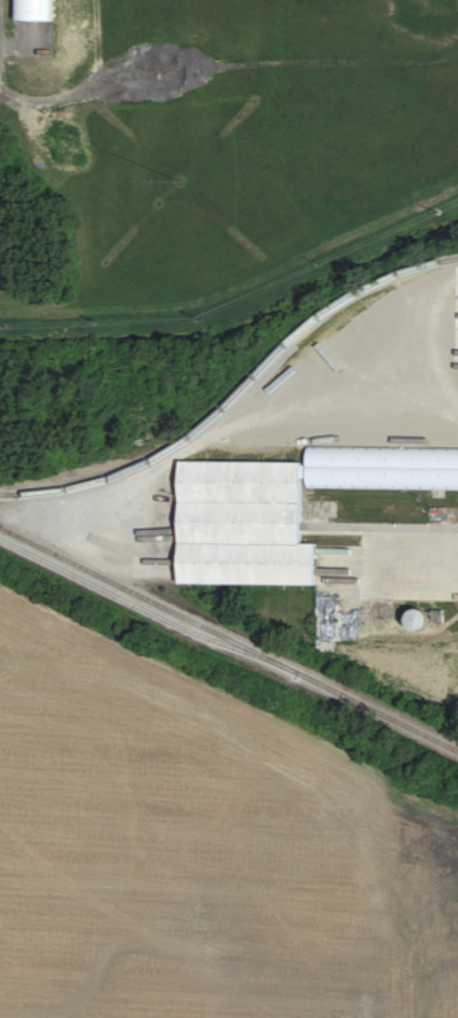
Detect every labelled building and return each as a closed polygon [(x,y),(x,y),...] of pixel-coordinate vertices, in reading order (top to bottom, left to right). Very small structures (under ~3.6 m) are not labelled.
[(303,463),(182,462),(181,584),(317,585),(317,544),(303,544),(303,463)] [(416,608),(407,625),(423,633),(432,617),(416,608)]
